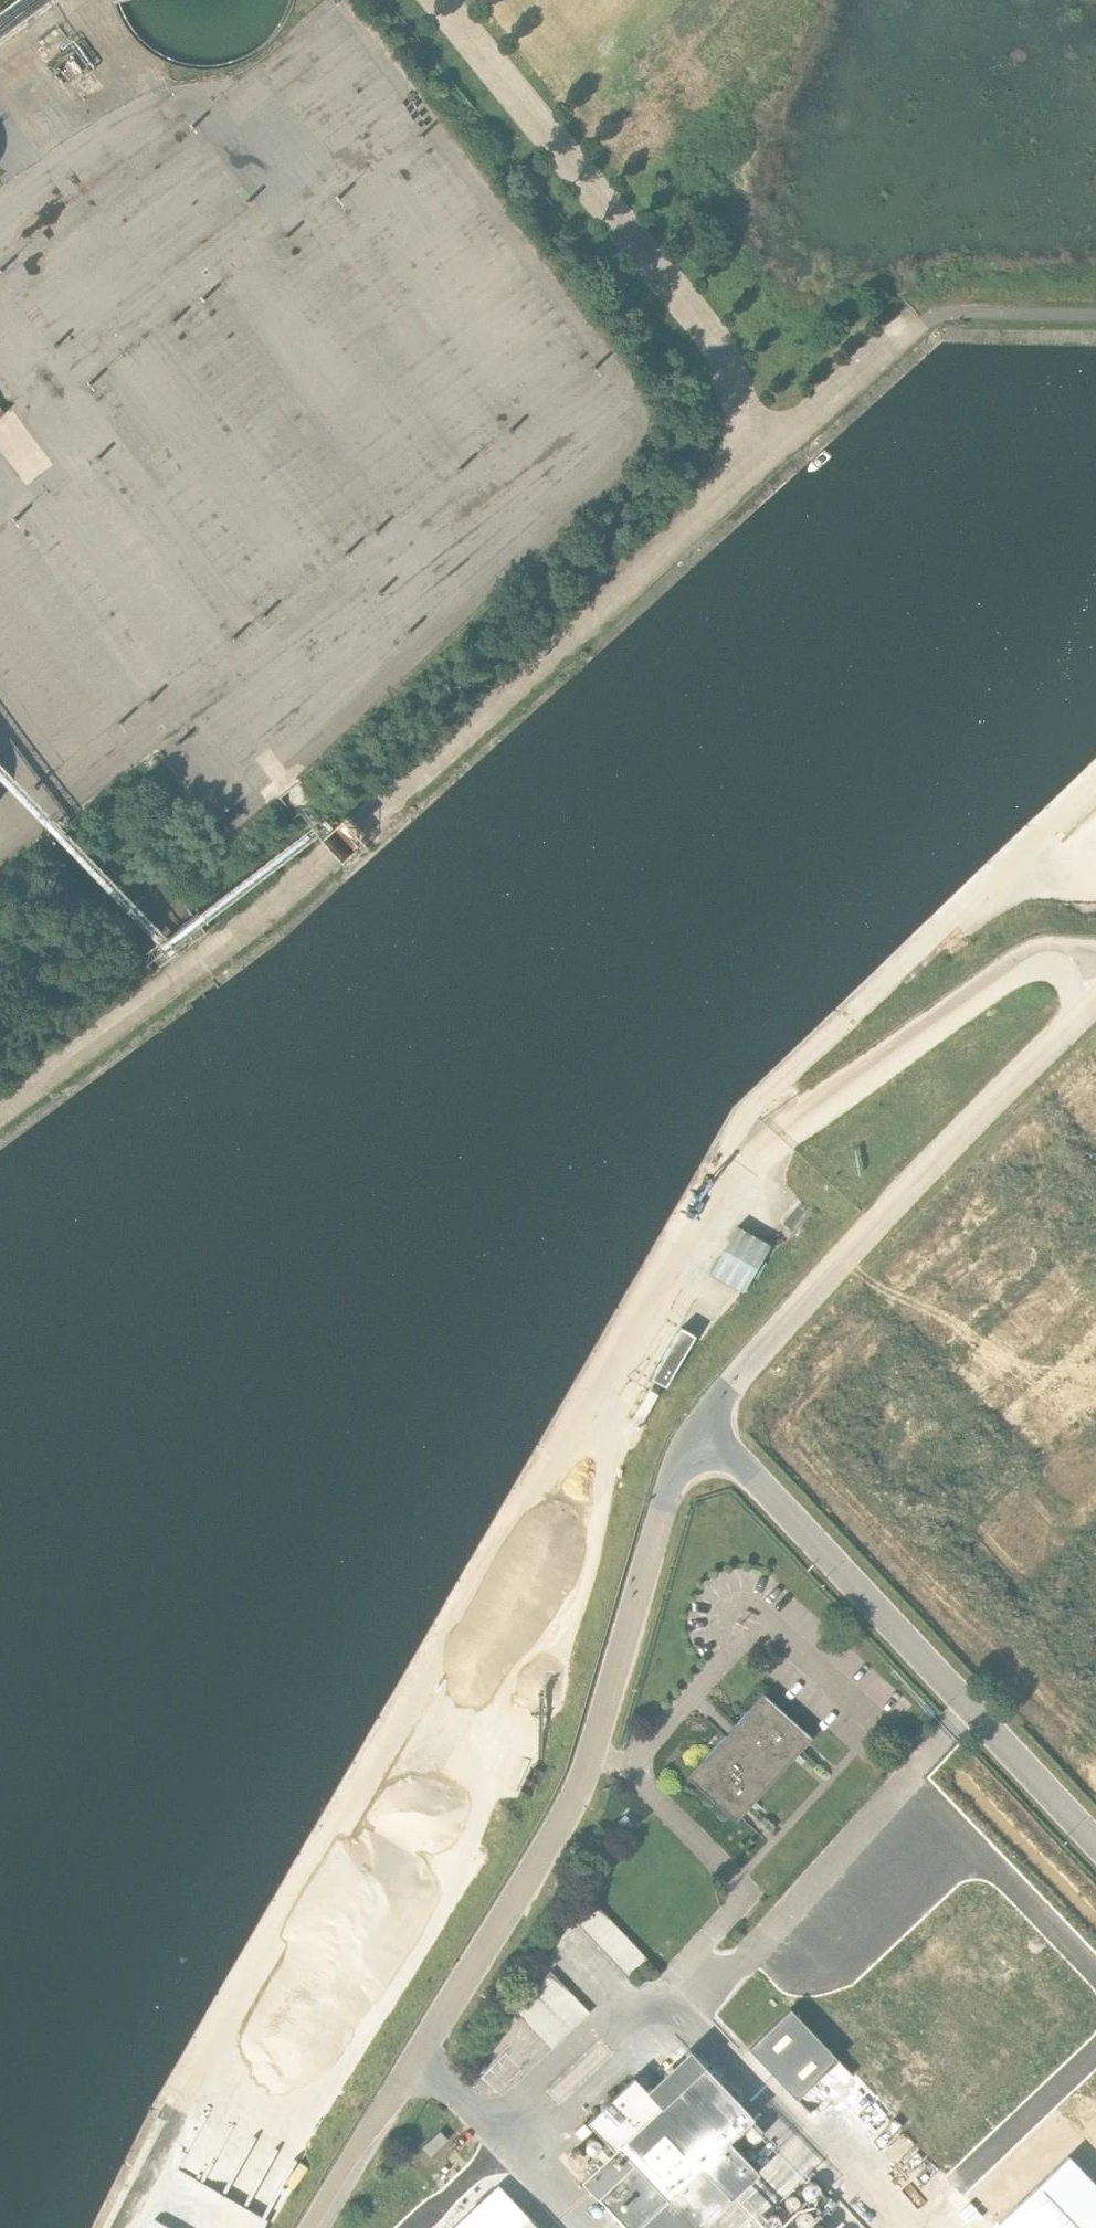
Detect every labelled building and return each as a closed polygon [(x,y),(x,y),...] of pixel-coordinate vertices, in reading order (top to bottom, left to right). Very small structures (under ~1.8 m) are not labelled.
[(49,0),(7,0),(0,6),(0,38),(49,0)] [(710,1273),(743,1292),(751,1278),(756,1281),(766,1264),(761,1261),(769,1246),(737,1227),(710,1273)] [(681,1329),(651,1379),(665,1387),(695,1337),(681,1329)] [(810,1738),(762,1694),(687,1778),(735,1821),(810,1738)] [(647,1958),(590,1899),(570,1917),(627,1976),(647,1958)] [(588,2014),(548,1971),(510,2006),(550,2049),(588,2014)] [(837,2059),(789,2009),(747,2049),(795,2099),(837,2059)] [(627,2227),(698,2227),(759,2170),(729,2140),(754,2116),(688,2049),(646,2089),(634,2076),(587,2121),(613,2148),(581,2180),(627,2227)] [(447,2139),(439,2130),(421,2147),(430,2156),(447,2139)] [(517,2227),(538,2227),(528,2218),(517,2227)]
